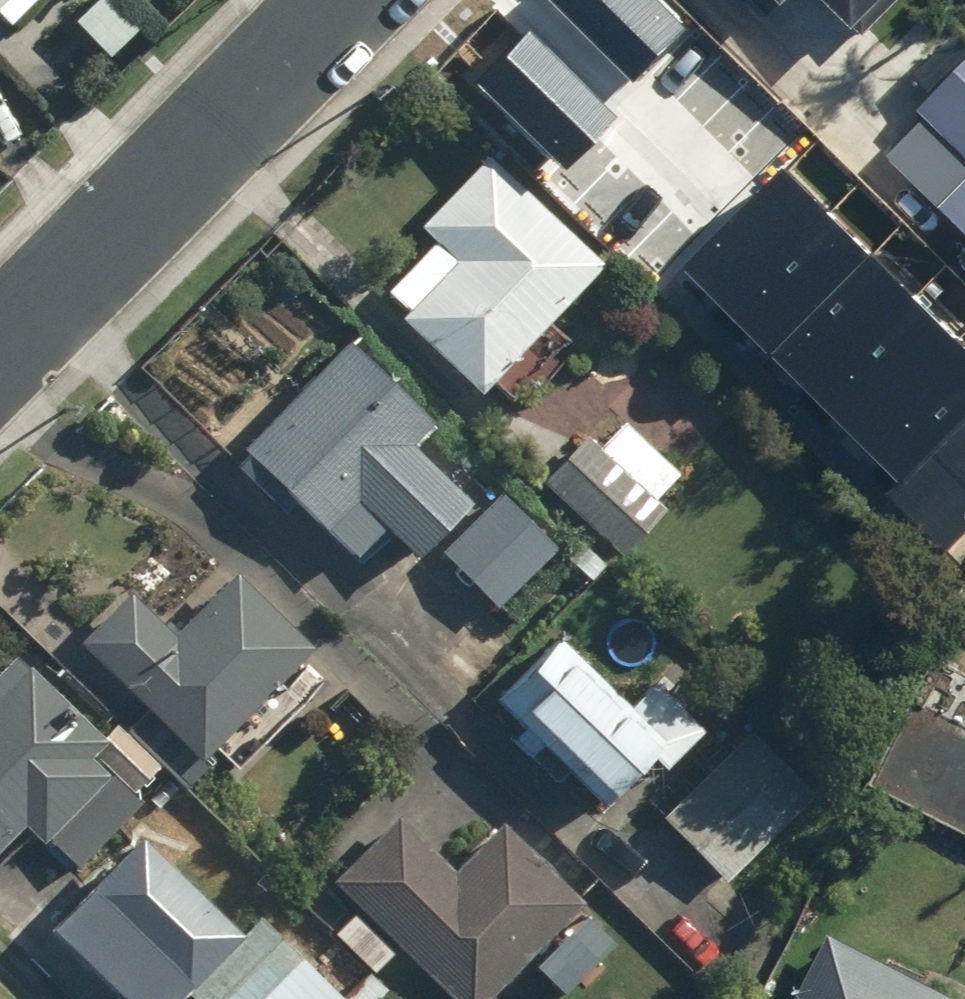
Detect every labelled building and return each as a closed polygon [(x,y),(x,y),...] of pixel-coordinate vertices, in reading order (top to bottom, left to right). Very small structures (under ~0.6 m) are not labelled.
[(9,28),(37,0),(0,0),(0,18),(9,28)] [(104,0),(90,0),(63,27),(101,65),(135,31),(104,0)] [(637,77),(682,29),(651,0),(554,0),(637,77)] [(853,31),(885,0),(823,0),(853,31)] [(522,38),(477,87),(564,168),(610,120),(522,38)] [(887,156),(964,237),(964,64),(916,111),(925,120),(887,156)] [(403,313),(398,318),(474,393),(598,268),(486,157),(415,229),(430,244),(382,293),(403,313)] [(927,538),(964,501),(964,350),(795,174),(692,273),(895,484),(884,494),(927,538)] [(408,565),(466,508),(407,448),(428,428),(345,344),(238,450),(347,561),(376,533),(408,565)] [(594,449),(580,436),(540,480),(621,556),(662,512),(653,503),(678,476),(619,422),(594,449)] [(493,610),(551,549),(496,496),(438,557),(493,610)] [(304,652),(229,575),(167,634),(129,594),(79,642),(192,759),(304,652)] [(652,685),(628,710),(556,638),(491,703),(518,730),(507,741),(525,759),(536,748),(596,808),(645,758),(659,771),(699,731),(652,685)] [(12,656),(0,668),(0,847),(17,829),(34,846),(41,839),(74,871),(136,808),(104,776),(86,759),(101,744),(12,656)] [(661,813),(725,880),(812,796),(749,729),(661,813)] [(392,815),(328,879),(449,998),(485,998),(580,904),(499,823),(450,873),(392,815)] [(133,839),(50,921),(127,998),(172,998),(232,940),(133,839)] [(827,937),(796,998),(952,998),(827,937)] [(364,975),(358,981),(340,963),(319,984),(275,940),(216,998),(388,998),(364,975)]
